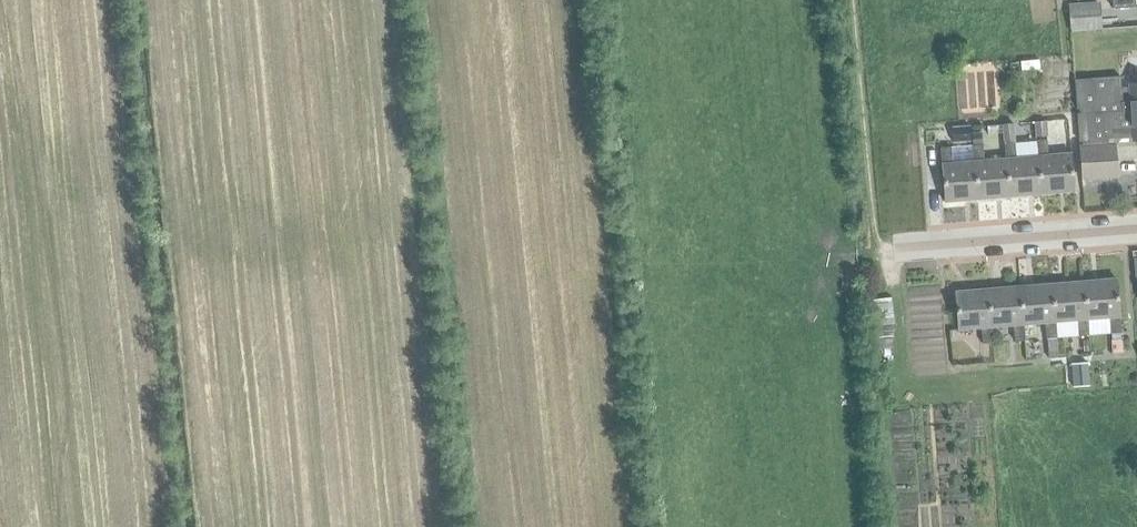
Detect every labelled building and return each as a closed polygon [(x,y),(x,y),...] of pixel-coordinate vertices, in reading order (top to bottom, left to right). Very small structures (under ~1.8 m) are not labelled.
[(1113,11),(1136,10),(1134,0),(1112,0),(1113,11)] [(1068,5),(1070,32),(1102,30),(1100,3),(1068,5)] [(1039,60),(1020,62),(1021,71),(1040,69),(1039,60)] [(1080,147),(1083,181),(1116,179),(1114,147),(1107,147),(1107,141),(1112,141),(1112,142),(1136,140),(1136,86),(1128,86),(1129,87),(1119,88),(1119,77),(1090,78),(1090,80),(1076,80),(1077,110),(1079,110),(1079,116),(1079,142),(1082,142),(1082,147),(1080,147)] [(1036,157),(1040,196),(1071,193),(1068,156),(1044,158),(1043,141),(1048,141),(1046,122),(1033,124),(1036,157)] [(1005,160),(1008,199),(1040,196),(1036,157),(1014,159),(1013,143),(1015,143),(1013,124),(1002,125),(1005,160)] [(944,204),(976,201),(972,163),(949,165),(948,148),(951,148),(950,129),(938,130),(944,204)] [(965,130),(954,131),(955,147),(966,146),(965,130)] [(981,132),(970,133),(971,146),(982,146),(981,132)] [(971,146),(973,163),(972,163),(976,201),(1008,199),(1005,160),(983,162),(982,146),(971,146)] [(1121,332),(1117,281),(1084,283),(1087,319),(1088,319),(1109,318),(1110,333),(1121,332)] [(1077,320),(1078,335),(1089,334),(1088,319),(1087,319),(1084,283),(1052,286),(1055,322),(1077,320)] [(1045,323),(1046,338),(1057,337),(1055,322),(1052,286),(1020,288),(1023,324),(1045,323)] [(1014,340),(1024,339),(1023,324),(1020,288),(988,291),(991,327),(1013,325),(1014,340)] [(992,342),(991,327),(988,291),(955,293),(958,329),(981,327),(982,343),(992,342)] [(891,298),(873,300),(875,322),(875,326),(894,324),(891,298)] [(1121,340),(1111,341),(1112,354),(1122,353),(1121,340)] [(1073,387),(1089,386),(1088,364),(1071,365),(1073,387)]
